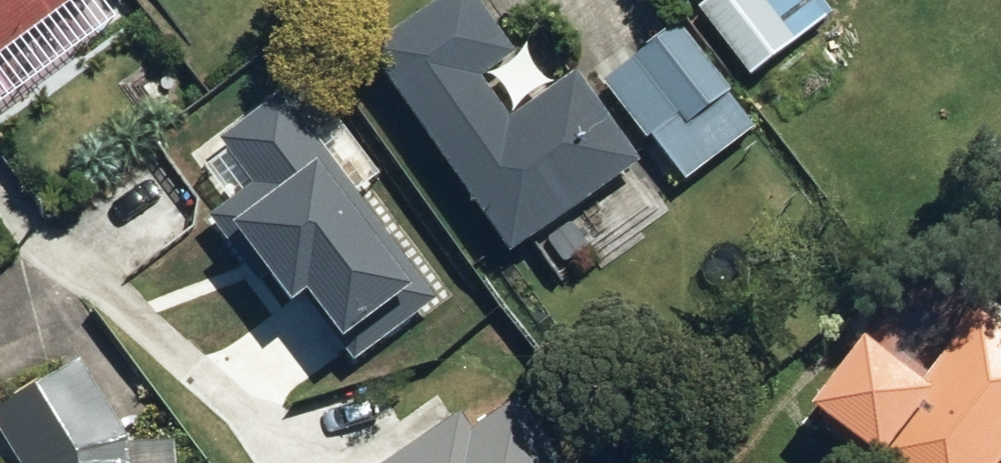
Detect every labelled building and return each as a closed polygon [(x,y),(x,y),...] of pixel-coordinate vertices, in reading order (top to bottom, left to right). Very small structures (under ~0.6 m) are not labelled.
[(77,0),(0,0),(0,62),(77,0)] [(378,58),(513,241),(633,154),(573,73),(512,117),(478,70),(514,44),(481,0),(458,0),(378,58)] [(814,0),(711,0),(692,16),(749,84),(828,18),(814,0)] [(672,19),(600,84),(682,173),(753,108),(672,19)] [(212,214),(159,144),(85,201),(138,271),(212,214)] [(332,164),(222,197),(284,404),(427,361),(391,241),(358,251),(332,164)] [(795,417),(852,462),(1000,462),(1000,334),(974,312),(910,391),(853,345),(795,417)] [(172,449),(122,452),(71,371),(0,417),(0,462),(173,462),(172,449)] [(500,400),(412,462),(545,462),(500,400)]
